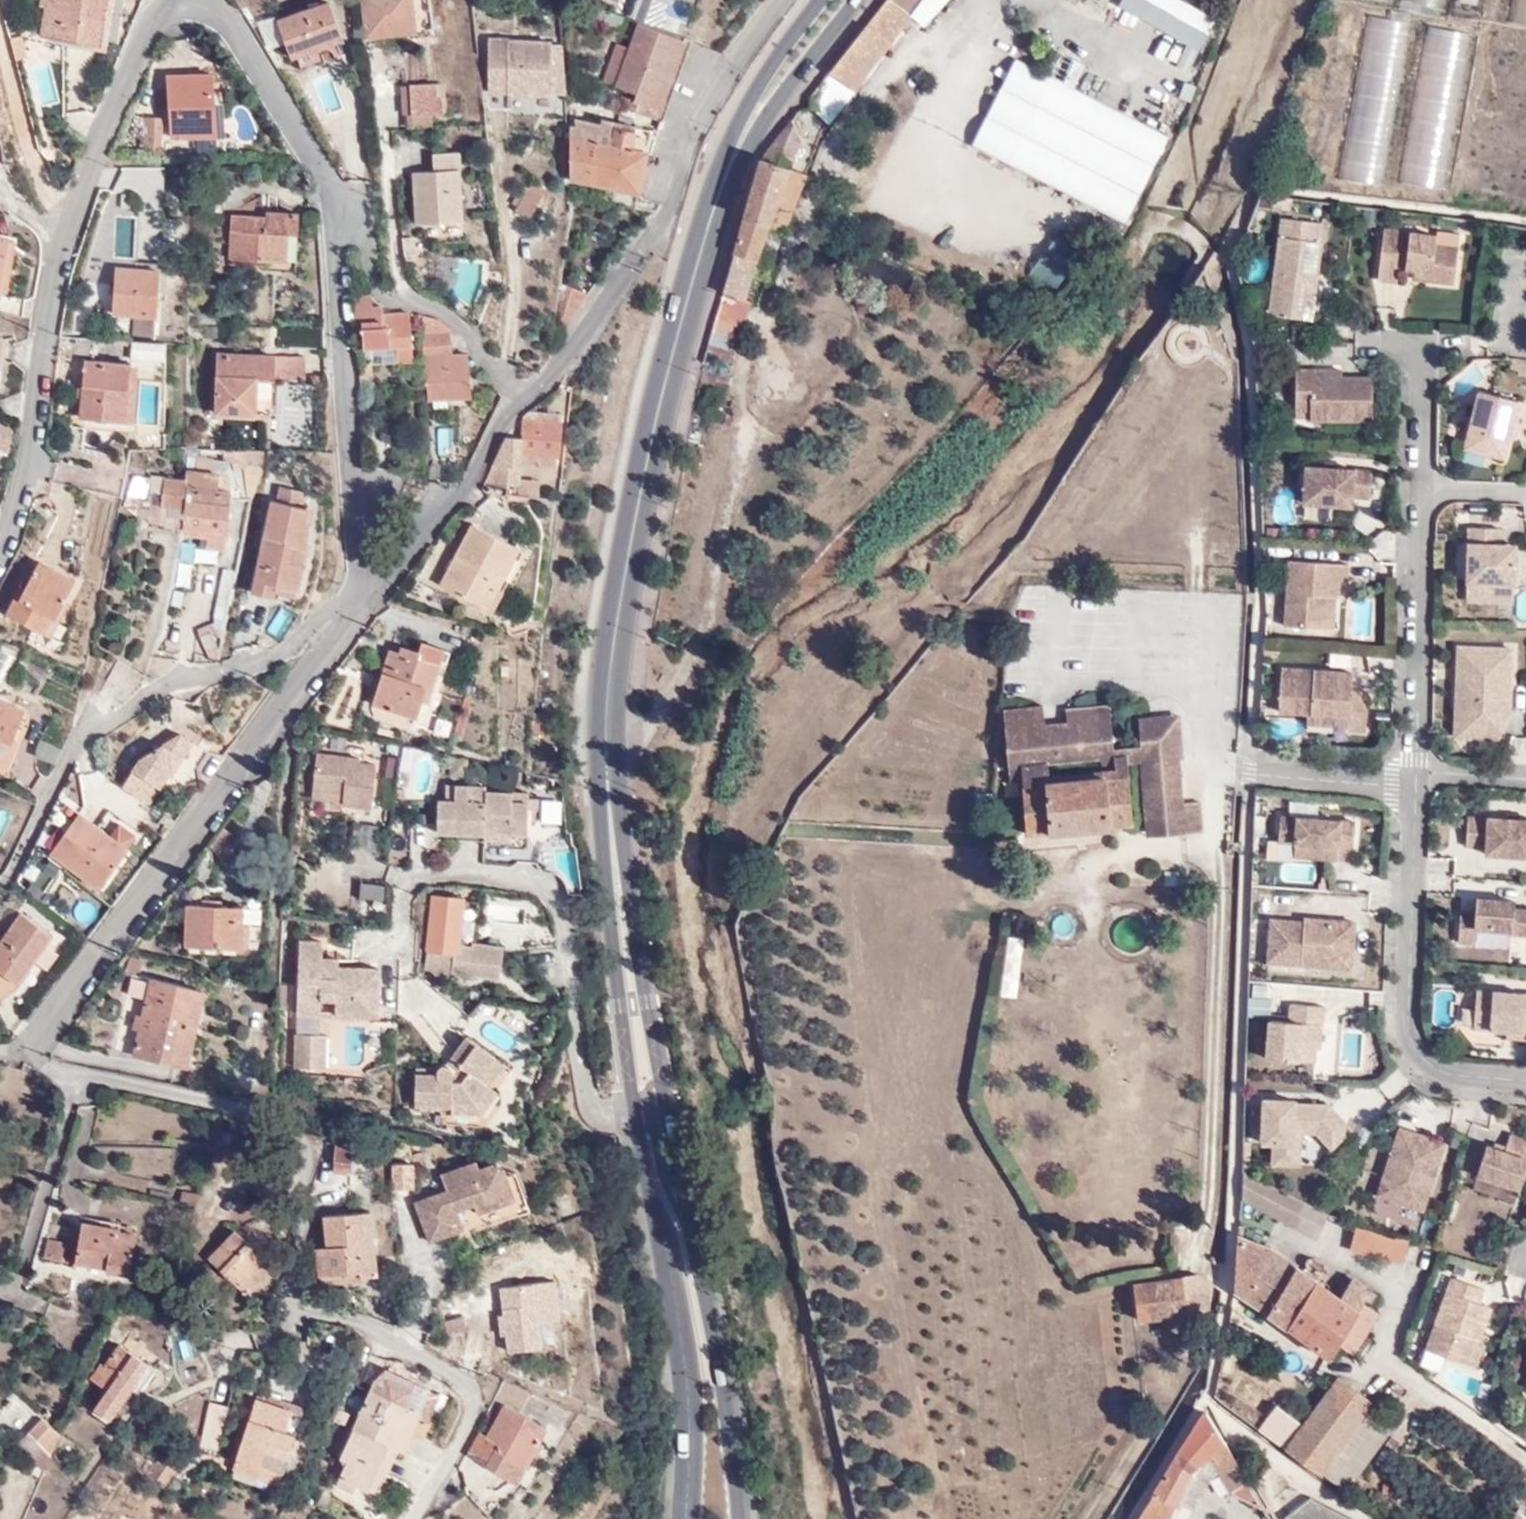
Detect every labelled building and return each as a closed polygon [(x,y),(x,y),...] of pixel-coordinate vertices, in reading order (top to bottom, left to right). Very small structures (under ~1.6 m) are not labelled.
[(97,52),(107,0),(36,0),(34,9),(43,12),(39,41),(97,52)] [(347,7),(356,7),(360,46),(405,42),(400,1),(406,0),(347,0),(347,7)] [(480,17),(501,18),(501,0),(480,0),(480,17)] [(922,0),(888,0),(823,80),(844,100),(922,0)] [(904,24),(919,36),(945,3),(941,0),(923,0),(904,24)] [(1189,58),(1204,29),(1151,0),(1113,0),(1105,14),(1174,52),(1189,58)] [(1385,9),(1387,0),(1354,0),(1385,9)] [(1445,0),(1398,0),(1397,3),(1441,15),(1445,0)] [(1525,25),(1525,0),(1506,0),(1502,21),(1525,25)] [(266,30),(281,65),(304,55),(333,43),(317,8),(266,30)] [(1377,193),(1407,28),(1365,20),(1336,184),(1377,193)] [(1439,193),(1468,40),(1424,31),(1397,185),(1439,193)] [(631,116),(658,125),(690,58),(621,32),(612,53),(617,55),(602,93),(601,95),(633,109),(631,116)] [(558,97),(556,41),(544,43),(547,97),(558,97)] [(547,97),(544,43),(481,46),(483,100),(547,97)] [(602,93),(617,55),(612,53),(605,51),(591,89),(602,93)] [(304,55),(281,65),(287,78),(310,69),(304,55)] [(1097,222),(1116,228),(1159,144),(1065,94),(1076,72),(1053,58),(1041,81),(1009,65),(964,152),(1097,222)] [(820,135),(844,100),(823,80),(795,116),(820,135)] [(135,151),(135,166),(173,165),(173,148),(203,149),(202,86),(157,87),(158,148),(149,147),(150,127),(137,127),(135,151)] [(430,92),(403,93),(403,94),(406,123),(396,123),(397,137),(427,136),(426,122),(441,121),(440,105),(431,105),(430,92)] [(396,123),(406,123),(403,94),(394,95),(396,123)] [(566,134),(561,134),(562,141),(563,190),(631,203),(638,159),(624,157),(624,155),(628,141),(594,135),(597,128),(588,126),(589,131),(566,129),(566,134)] [(787,150),(785,126),(758,161),(713,305),(730,311),(753,239),(776,179),(787,150)] [(118,150),(135,151),(137,127),(118,128),(118,150)] [(410,179),(412,230),(451,228),(452,163),(431,163),(431,179),(410,179)] [(795,186),(776,179),(753,239),(773,244),(795,186)] [(537,203),(522,194),(509,217),(524,226),(537,203)] [(1272,204),(1259,202),(1253,214),(1269,216),(1272,204)] [(268,281),(288,282),(289,222),(259,221),(258,230),(223,229),(222,270),(268,272),(268,281)] [(1295,323),(1299,295),(1302,272),(1309,273),(1316,232),(1267,227),(1257,318),(1295,323)] [(1392,275),(1403,275),(1449,280),(1452,254),(1426,250),(1427,239),(1376,232),(1369,287),(1389,289),(1392,275)] [(1071,261),(1052,244),(1022,279),(1042,295),(1071,261)] [(1302,272),(1299,295),(1309,296),(1309,273),(1302,272)] [(1449,280),(1403,275),(1402,287),(1448,292),(1449,280)] [(106,318),(142,321),(143,299),(149,299),(150,279),(107,276),(106,318)] [(568,295),(582,301),(587,288),(573,283),(568,295)] [(361,302),(346,301),(347,328),(354,327),(355,355),(388,353),(387,368),(401,368),(398,320),(372,319),(371,313),(362,313),(361,302)] [(730,311),(713,305),(705,337),(702,345),(700,350),(716,354),(718,344),(723,345),(727,334),(734,336),(742,315),(730,311)] [(415,323),(415,325),(421,404),(460,401),(457,358),(443,359),(443,335),(439,331),(430,330),(418,323),(415,323)] [(1525,363),(1509,361),(1507,374),(1523,375),(1525,363)] [(206,428),(259,428),(260,391),(295,391),(296,365),(205,367),(206,428)] [(1302,379),(1302,369),(1286,368),(1285,414),(1301,414),(1301,426),(1363,428),(1366,380),(1333,379),(1302,379)] [(72,430),(117,431),(120,370),(73,369),(72,430)] [(1333,369),(1302,369),(1302,379),(1333,379),(1333,369)] [(350,373),(351,394),(360,394),(359,373),(350,373)] [(1455,453),(1499,465),(1506,443),(1511,446),(1522,409),(1472,396),(1455,453)] [(556,419),(531,418),(531,426),(516,424),(515,441),(495,439),(472,486),(485,489),(493,468),(512,471),(549,473),(550,464),(553,463),(556,419)] [(1346,501),(1363,502),(1364,468),(1294,463),(1291,504),(1346,510),(1346,501)] [(212,481),(183,479),(182,488),(182,514),(180,526),(221,527),(223,501),(210,500),(212,481)] [(182,514),(182,488),(127,482),(118,510),(136,512),(141,499),(155,499),(152,513),(182,514)] [(1458,509),(1445,509),(1445,518),(1459,518),(1458,509)] [(243,603),(259,607),(262,592),(286,596),(289,578),(296,579),(300,556),(294,555),(299,517),(258,512),(243,603)] [(175,526),(161,525),(160,537),(173,539),(175,526)] [(192,561),(207,561),(215,562),(221,527),(180,526),(170,567),(190,570),(192,561)] [(435,593),(488,620),(520,557),(468,531),(435,593)] [(1460,532),(1460,586),(1511,587),(1512,545),(1498,545),(1498,533),(1460,532)] [(1283,584),(1282,625),(1292,626),(1324,628),(1326,599),(1341,600),(1343,584),(1353,584),(1355,564),(1285,560),(1283,584)] [(30,638),(40,620),(45,622),(62,587),(27,572),(16,590),(13,588),(0,612),(0,624),(30,638)] [(205,632),(215,634),(226,577),(216,575),(205,632)] [(262,592),(259,607),(284,612),(286,596),(262,592)] [(1331,629),(1341,600),(1326,599),(1324,628),(1331,629)] [(1282,625),(1271,624),(1269,646),(1289,647),(1291,647),(1292,626),(1282,625)] [(205,632),(192,638),(203,666),(207,666),(214,634),(205,632)] [(0,691),(19,653),(1,645),(0,648),(0,691)] [(382,655),(366,710),(409,723),(408,727),(421,731),(427,709),(423,708),(439,654),(416,647),(413,657),(393,651),(392,658),(382,655)] [(1447,740),(1485,741),(1504,716),(1502,653),(1451,651),(1447,740)] [(1353,671),(1282,665),(1281,666),(1278,716),(1308,718),(1307,728),(1365,732),(1368,692),(1352,691),(1353,671)] [(446,741),(455,743),(467,704),(459,702),(446,741)] [(1105,760),(1105,753),(1100,710),(1055,715),(1056,725),(1036,726),(1034,709),(992,713),(997,770),(1105,760)] [(12,750),(0,744),(12,720),(0,715),(0,778),(12,750)] [(1138,776),(1137,767),(1136,753),(1159,741),(1172,742),(1171,720),(1128,724),(1131,750),(1105,753),(1105,760),(997,770),(998,782),(999,791),(1017,789),(1138,776)] [(133,755),(115,784),(147,802),(172,766),(175,768),(193,740),(179,729),(133,755)] [(1178,808),(1174,764),(1172,742),(1159,741),(1136,753),(1137,767),(1138,776),(1017,789),(1018,838),(1122,825),(1122,814),(1136,812),(1178,808)] [(394,785),(428,794),(439,754),(406,745),(394,785)] [(332,818),(366,821),(370,774),(352,772),(353,765),(310,760),(306,807),(333,809),(332,818)] [(478,852),(520,852),(522,805),(507,805),(507,796),(479,795),(479,806),(462,805),(463,790),(438,789),(437,804),(431,805),(429,838),(473,839),(473,847),(478,847),(478,852)] [(1178,808),(1136,812),(1139,838),(1193,832),(1190,807),(1178,808)] [(1281,861),(1342,865),(1346,821),(1269,814),(1267,845),(1283,846),(1281,861)] [(1525,865),(1525,822),(1463,815),(1461,852),(1477,854),(1477,860),(1525,865)] [(43,858),(91,895),(119,856),(75,820),(43,858)] [(18,884),(34,895),(48,876),(32,864),(18,884)] [(360,886),(360,911),(386,911),(386,886),(360,886)] [(1525,942),(1525,913),(1509,912),(1510,901),(1469,900),(1468,914),(1452,912),(1449,948),(1469,951),(1470,936),(1525,942)] [(458,905),(424,901),(417,974),(438,985),(438,981),(493,987),(496,951),(465,948),(464,955),(453,953),(458,905)] [(178,953),(232,958),(235,917),(181,915),(178,953)] [(1257,967),(1343,973),(1345,922),(1261,917),(1257,967)] [(38,953),(43,944),(12,923),(0,939),(0,1002),(21,973),(38,953)] [(350,1012),(349,1028),(367,1028),(371,979),(331,977),(331,968),(314,967),(314,951),(287,949),(284,1018),(310,1019),(311,1009),(311,990),(328,991),(326,1010),(350,1012)] [(51,960),(38,953),(21,973),(36,983),(51,960)] [(142,984),(143,984),(125,980),(121,996),(139,1000),(142,984)] [(198,997),(142,984),(139,1000),(125,1063),(180,1075),(198,997)] [(1261,985),(1250,985),(1249,1001),(1261,1002),(1261,985)] [(1525,1047),(1525,996),(1469,992),(1466,1035),(1484,1038),(1485,1033),(1500,1034),(1501,1044),(1525,1047)] [(1254,1064),(1304,1066),(1309,1028),(1317,1028),(1318,1008),(1277,1006),(1276,1023),(1257,1022),(1254,1064)] [(310,1026),(349,1028),(350,1012),(326,1010),(311,1009),(310,1019),(310,1026)] [(500,1071),(459,1043),(439,1070),(437,1070),(434,1073),(431,1074),(430,1077),(430,1079),(409,1080),(408,1114),(443,1115),(443,1122),(475,1124),(493,1099),(483,1093),(500,1071)] [(282,1079),(313,1080),(315,1045),(282,1044),(282,1079)] [(1258,1170),(1291,1171),(1292,1137),(1310,1137),(1323,1153),(1345,1130),(1321,1105),(1250,1100),(1248,1148),(1259,1149),(1258,1170)] [(1372,1198),(1418,1212),(1437,1144),(1390,1128),(1372,1198)] [(1513,1193),(1525,1153),(1525,1140),(1503,1134),(1498,1149),(1480,1144),(1469,1181),(1513,1193)] [(330,1184),(348,1184),(349,1161),(331,1160),(330,1184)] [(502,1204),(492,1171),(471,1178),(468,1170),(433,1184),(435,1192),(404,1204),(416,1241),(448,1230),(444,1214),(462,1207),(467,1216),(502,1204)] [(164,1204),(187,1207),(191,1190),(167,1187),(164,1204)] [(347,1293),(364,1294),(362,1228),(316,1230),(317,1263),(307,1263),(310,1292),(346,1289),(347,1293)] [(1241,1230),(1239,1288),(1285,1320),(1312,1274),(1276,1251),(1241,1230)] [(236,1281),(254,1264),(256,1262),(226,1231),(197,1262),(234,1298),(244,1289),(236,1281)] [(1399,1244),(1349,1232),(1344,1256),(1394,1268),(1399,1244)] [(96,1281),(120,1285),(127,1242),(72,1233),(66,1264),(65,1271),(97,1277),(96,1281)] [(55,1263),(58,1248),(41,1245),(37,1267),(54,1270),(54,1269),(65,1271),(66,1264),(55,1263)] [(527,1284),(526,1276),(525,1257),(488,1260),(490,1286),(527,1284)] [(262,1272),(254,1264),(236,1281),(244,1289),(262,1272)] [(1347,1269),(1334,1288),(1342,1293),(1354,1273),(1347,1269)] [(1312,1274),(1285,1320),(1332,1353),(1340,1340),(1358,1348),(1383,1307),(1375,1302),(1368,1297),(1375,1287),(1354,1273),(1342,1293),(1334,1288),(1312,1274)] [(1476,1288),(1442,1278),(1419,1348),(1468,1364),(1476,1339),(1472,1338),(1483,1305),(1472,1301),(1476,1288)] [(1178,1321),(1178,1287),(1127,1290),(1129,1324),(1178,1321)] [(1195,1299),(1192,1294),(1183,1287),(1178,1287),(1178,1321),(1193,1322),(1195,1299)] [(1368,1297),(1375,1302),(1383,1291),(1375,1287),(1368,1297)] [(438,1341),(460,1340),(460,1323),(437,1325),(438,1341)] [(142,1381),(105,1355),(89,1375),(86,1374),(77,1386),(94,1400),(80,1419),(95,1430),(120,1398),(126,1403),(142,1381)] [(1525,1393),(1525,1380),(1520,1378),(1518,1390),(1525,1393)] [(1276,1458),(1309,1481),(1365,1407),(1329,1383),(1276,1458)] [(328,1488),(360,1500),(378,1456),(386,1459),(405,1419),(405,1418),(413,1402),(377,1386),(369,1403),(359,1399),(331,1463),(336,1466),(328,1488)] [(126,1404),(120,1399),(97,1427),(104,1432),(126,1404)] [(413,1402),(405,1418),(416,1424),(424,1407),(413,1402)] [(198,1403),(187,1449),(208,1457),(219,1407),(198,1403)] [(245,1405),(228,1466),(275,1481),(291,1416),(245,1405)] [(1365,1408),(1310,1482),(1338,1500),(1391,1428),(1365,1408)] [(533,1438),(489,1416),(472,1446),(466,1443),(455,1464),(474,1474),(473,1476),(505,1492),(533,1438)] [(1198,1416),(1134,1518),(1163,1518),(1173,1501),(1188,1507),(1203,1468),(1224,1495),(1243,1483),(1198,1416)] [(386,1459),(391,1462),(397,1464),(415,1424),(405,1419),(386,1459)] [(28,1468),(51,1441),(30,1424),(10,1453),(28,1468)] [(378,1456),(360,1500),(372,1505),(391,1462),(386,1459),(378,1456)] [(133,1470),(129,1476),(155,1495),(166,1478),(145,1466),(139,1474),(133,1470)] [(275,1481),(228,1466),(226,1478),(271,1494),(275,1481)] [(172,1471),(156,1495),(169,1504),(185,1480),(172,1471)] [(298,1509),(306,1499),(293,1487),(285,1501),(298,1509)] [(1188,1507),(1173,1501),(1163,1518),(1183,1518),(1188,1507)] [(1305,1501),(1283,1518),(1339,1518),(1305,1501)]
